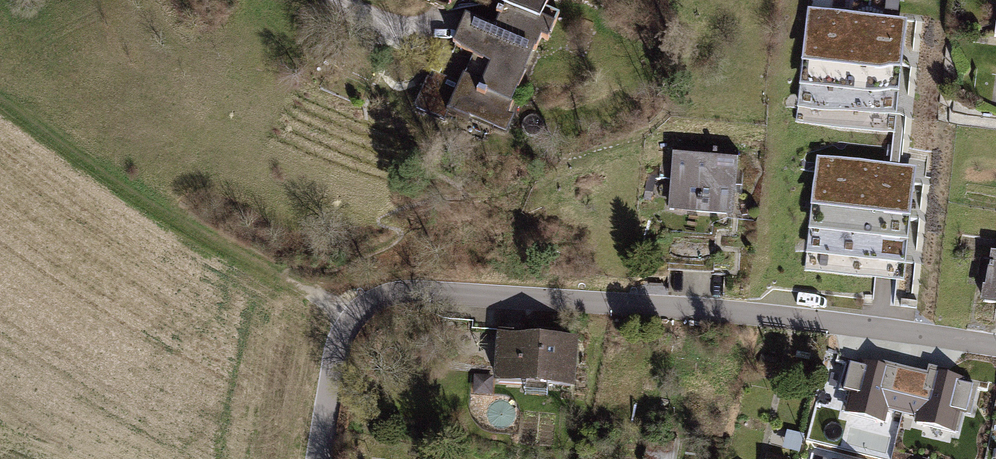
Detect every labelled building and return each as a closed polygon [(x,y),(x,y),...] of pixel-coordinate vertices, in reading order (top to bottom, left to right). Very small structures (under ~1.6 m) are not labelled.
[(496,2),(506,6),(503,12),(500,10),(497,17),(499,17),(494,28),(465,15),(453,43),(473,56),(460,82),(435,72),(433,77),(429,76),(415,107),(444,120),(448,111),(469,120),(469,119),(506,135),(532,78),(525,73),(542,37),(548,40),(560,13),(546,7),(549,0),(497,0),(496,2)] [(907,21),(808,10),(796,125),(895,136),(907,21)] [(739,160),(672,154),(667,209),(734,215),(739,160)] [(916,169),(816,158),(804,272),(904,282),(916,169)] [(989,248),(983,284),(980,283),(977,300),(995,303),(995,249),(989,248)] [(577,339),(496,333),(493,376),(493,384),(573,390),(577,339)] [(880,364),(860,359),(858,364),(850,362),(843,391),(850,393),(845,414),(884,424),(887,410),(899,413),(911,368),(880,361),(880,364)] [(948,370),(929,365),(927,372),(911,368),(899,413),(918,418),(916,425),(953,434),(959,412),(967,414),(974,385),(966,383),(967,378),(947,373),(948,370)] [(493,384),(493,376),(474,375),(473,394),(492,395),(493,384)] [(785,431),(782,448),(795,451),(799,433),(785,431)]
